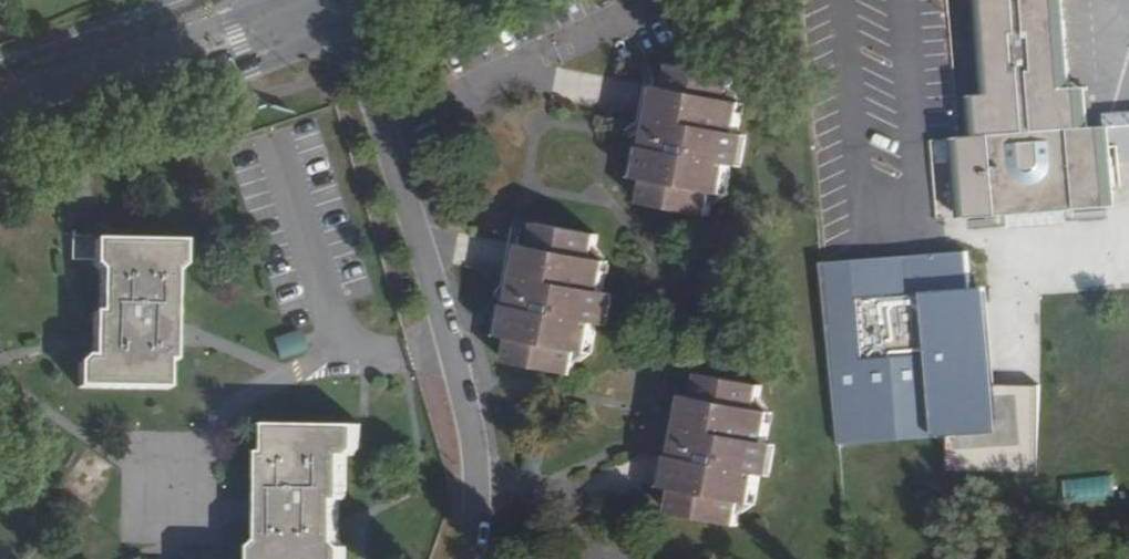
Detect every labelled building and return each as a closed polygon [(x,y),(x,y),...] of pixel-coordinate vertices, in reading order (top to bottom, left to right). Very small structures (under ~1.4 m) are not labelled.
[(985,93),(972,94),(974,133),(960,134),(955,134),(960,217),(1115,207),(1110,143),(1109,125),(1090,126),(1088,87),(1074,88),(1068,0),(980,0),(985,93)] [(713,198),(724,200),(728,173),(734,137),(739,108),(733,104),(726,92),(728,79),(697,72),(670,67),(665,89),(653,88),(650,112),(659,121),(658,130),(640,129),(636,153),(630,152),(628,159),(636,160),(633,181),(642,183),(641,207),(706,221),(709,212),(713,198)] [(1110,143),(1128,142),(1128,113),(1109,115),(1109,125),(1110,143)] [(744,140),(734,137),(728,173),(738,174),(744,140)] [(636,160),(628,159),(625,180),(633,181),(636,160)] [(724,200),(713,198),(709,212),(724,200)] [(183,274),(183,246),(91,245),(91,237),(72,236),(72,256),(91,256),(91,275),(96,275),(96,316),(89,316),(88,363),(71,363),(70,395),(164,396),(165,366),(173,366),(175,274),(183,274)] [(501,376),(537,382),(565,387),(580,371),(581,365),(586,340),(592,308),(597,281),(590,279),(585,264),(584,254),(531,244),(527,261),(517,259),(512,276),(524,289),(521,292),(506,290),(500,321),(494,357),(504,359),(501,376)] [(982,265),(827,276),(842,447),(950,450),(950,476),(1036,477),(1039,392),(990,393),(982,265)] [(592,308),(586,340),(592,341),(598,309),(592,308)] [(486,356),(494,357),(500,321),(493,320),(486,356)] [(301,329),(274,339),(281,358),(308,348),(301,329)] [(760,388),(751,387),(695,377),(690,402),(685,402),(681,417),(692,424),(690,431),(675,429),(669,460),(662,495),(673,497),(670,518),(734,530),(735,524),(739,505),(756,508),(761,481),(764,467),(767,449),(772,420),(768,416),(759,398),(760,388)] [(361,428),(273,428),(273,460),(263,460),(263,548),(255,553),(255,558),(341,558),(341,556),(336,547),(335,502),(343,502),(343,462),(353,462),(361,453),(361,428)] [(767,449),(764,467),(761,481),(766,482),(768,482),(776,451),(767,449)] [(662,495),(669,460),(661,459),(655,494),(662,495)] [(735,524),(756,508),(739,505),(735,524)]
